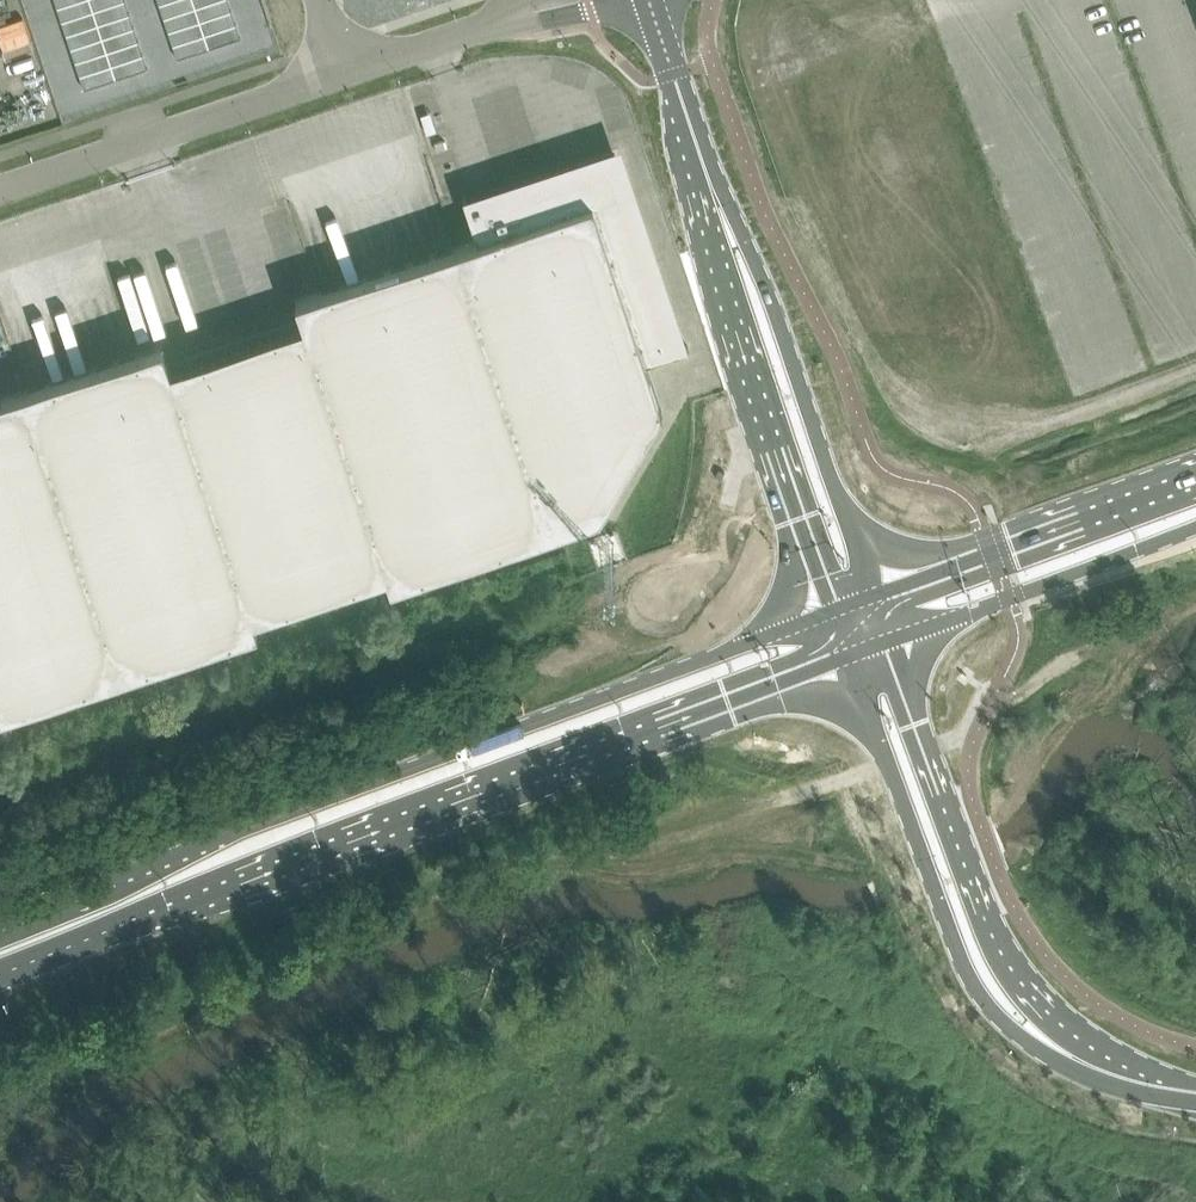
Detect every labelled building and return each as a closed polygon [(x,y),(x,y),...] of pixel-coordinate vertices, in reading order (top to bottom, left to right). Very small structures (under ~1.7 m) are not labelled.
[(58,4),(62,17),(94,7),(92,0),(68,0),(58,4)] [(94,7),(98,20),(130,10),(127,0),(114,0),(94,7)] [(196,3),(195,0),(160,0),(164,14),(196,3)] [(232,7),(230,0),(206,0),(196,3),(200,17),(232,7)] [(168,27),(200,17),(196,3),(164,14),(168,27)] [(67,31),(98,20),(94,7),(62,17),(67,31)] [(205,31),(236,20),(232,7),(200,17),(205,31)] [(98,20),(103,34),(135,23),(130,10),(98,20)] [(173,41),(205,31),(200,17),(168,27),(173,41)] [(67,31),(71,44),(103,34),(98,20),(67,31)] [(209,44),(241,34),(236,20),(205,31),(209,44)] [(139,37),(135,23),(103,34),(107,48),(139,37)] [(205,31),(173,41),(177,55),(209,44),(205,31)] [(107,48),(103,34),(71,44),(76,58),(107,48)] [(107,48),(112,61),(144,51),(139,37),(107,48)] [(80,72),(112,61),(107,48),(76,58),(80,72)] [(116,75),(148,64),(144,51),(112,61),(116,75)] [(112,61),(80,72),(84,85),(116,75),(112,61)] [(689,344),(682,346),(659,278),(658,278),(616,153),(524,183),(524,182),(467,201),(465,194),(464,194),(478,237),(296,298),(303,320),(171,365),(163,342),(0,396),(0,713),(258,627),(254,615),(387,571),(391,583),(599,513),(600,514),(662,407),(662,406),(646,359),(689,345),(689,344)]
